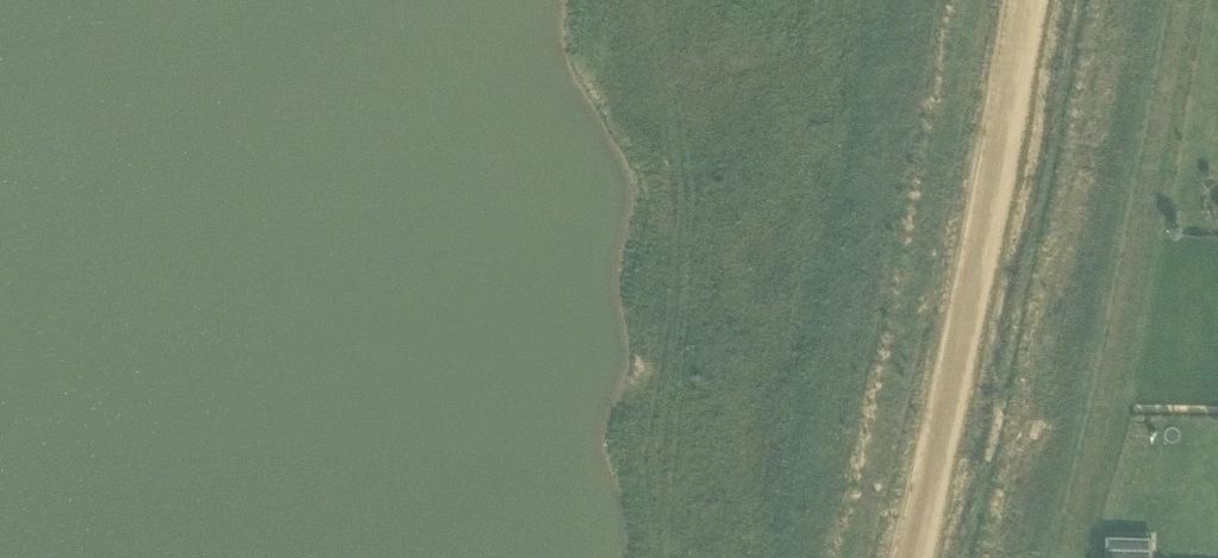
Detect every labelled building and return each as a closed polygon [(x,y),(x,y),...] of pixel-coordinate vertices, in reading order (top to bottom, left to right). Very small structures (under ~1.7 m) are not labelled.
[(1124,534),(1107,534),(1106,557),(1124,557),(1124,534)]
